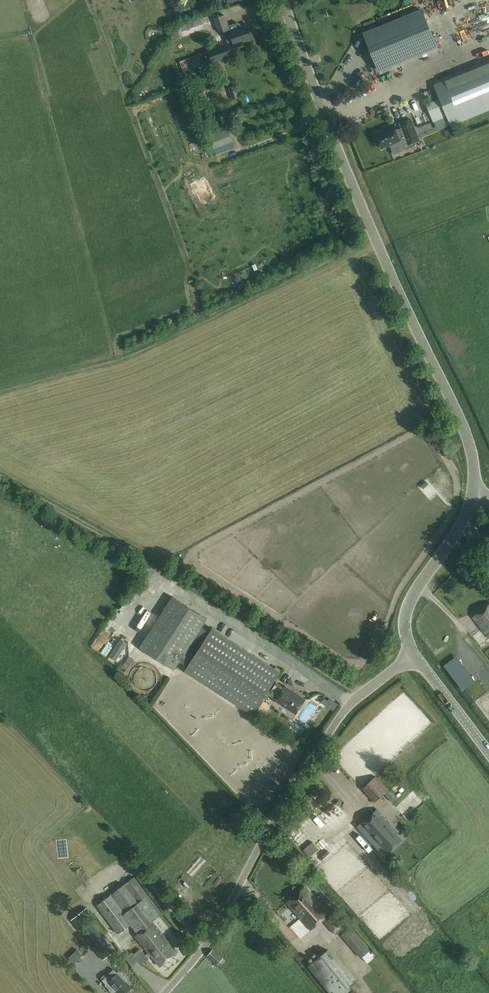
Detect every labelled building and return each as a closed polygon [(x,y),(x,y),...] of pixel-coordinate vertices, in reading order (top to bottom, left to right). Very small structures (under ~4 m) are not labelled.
[(191,11),(188,3),(175,8),(178,16),(191,11)] [(437,47),(421,9),(365,33),(363,28),(362,28),(377,63),(377,62),(380,70),(437,47)] [(225,14),(215,18),(220,31),(230,28),(230,27),(225,14)] [(230,28),(235,41),(236,44),(243,41),(254,38),(250,24),(242,27),(241,24),(239,23),(230,26),(230,27),(230,28)] [(236,44),(235,41),(211,49),(214,60),(229,55),(230,57),(234,55),(234,54),(246,50),(243,41),(236,44)] [(441,98),(449,116),(452,124),(488,109),(488,63),(436,85),(441,98)] [(365,73),(366,80),(374,79),(372,71),(365,73)] [(240,97),(236,86),(229,88),(232,99),(240,97)] [(441,98),(435,100),(426,104),(427,106),(433,122),(449,116),(441,98)] [(229,112),(231,117),(239,115),(237,109),(229,112)] [(211,118),(214,126),(220,123),(217,116),(211,118)] [(394,124),(391,117),(375,123),(378,130),(394,124)] [(394,153),(403,149),(400,141),(405,138),(408,145),(421,140),(412,118),(399,124),(401,128),(396,130),(394,125),(388,127),(389,129),(377,134),(382,147),(391,144),(394,153)] [(210,136),(214,149),(216,153),(234,146),(227,130),(222,132),(216,134),(215,130),(208,132),(210,136)] [(253,714),(280,672),(212,628),(209,632),(201,627),(207,618),(173,596),(140,647),(174,669),(179,661),(187,666),(185,670),(253,714)] [(114,614),(121,619),(132,603),(125,598),(114,614)] [(473,616),(488,637),(488,604),(473,616)] [(120,631),(126,634),(139,612),(133,609),(120,631)] [(481,632),(475,634),(478,643),(484,641),(481,632)] [(102,633),(91,644),(98,652),(110,641),(102,633)] [(121,660),(126,656),(116,646),(112,650),(121,660)] [(119,671),(126,676),(136,661),(129,656),(119,671)] [(456,657),(446,664),(450,669),(459,662),(456,657)] [(463,667),(454,675),(458,679),(467,672),(463,667)] [(471,677),(462,685),(465,689),(475,682),(471,677)] [(306,699),(293,691),(285,685),(284,687),(276,682),(268,694),(276,699),(275,700),(296,714),(306,699)] [(314,703),(319,700),(316,693),(310,696),(314,703)] [(363,788),(375,802),(388,789),(376,776),(363,788)] [(410,818),(425,804),(417,795),(402,810),(410,818)] [(359,826),(375,843),(378,841),(388,852),(402,839),(397,833),(398,832),(378,809),(359,826)] [(163,914),(133,878),(97,907),(119,935),(133,923),(136,926),(147,916),(152,922),(153,922),(163,914)] [(189,894),(193,890),(184,881),(180,884),(189,894)] [(333,909),(329,913),(306,886),(288,902),(311,929),(317,925),(323,920),(336,935),(347,926),(333,909)] [(71,920),(103,959),(114,950),(88,919),(93,915),(86,907),(71,920)] [(178,952),(153,922),(152,922),(136,935),(149,951),(147,953),(149,956),(151,955),(161,966),(178,952)] [(370,950),(351,927),(341,935),(361,958),(370,950)] [(213,948),(208,955),(218,964),(224,957),(213,948)] [(329,949),(308,965),(330,992),(339,992),(354,981),(329,949)] [(74,963),(82,955),(77,950),(69,957),(74,963)] [(128,979),(119,970),(118,972),(114,969),(103,979),(114,992),(116,990),(119,992),(125,992),(126,992),(129,990),(128,990),(131,987),(126,981),(128,979)]
